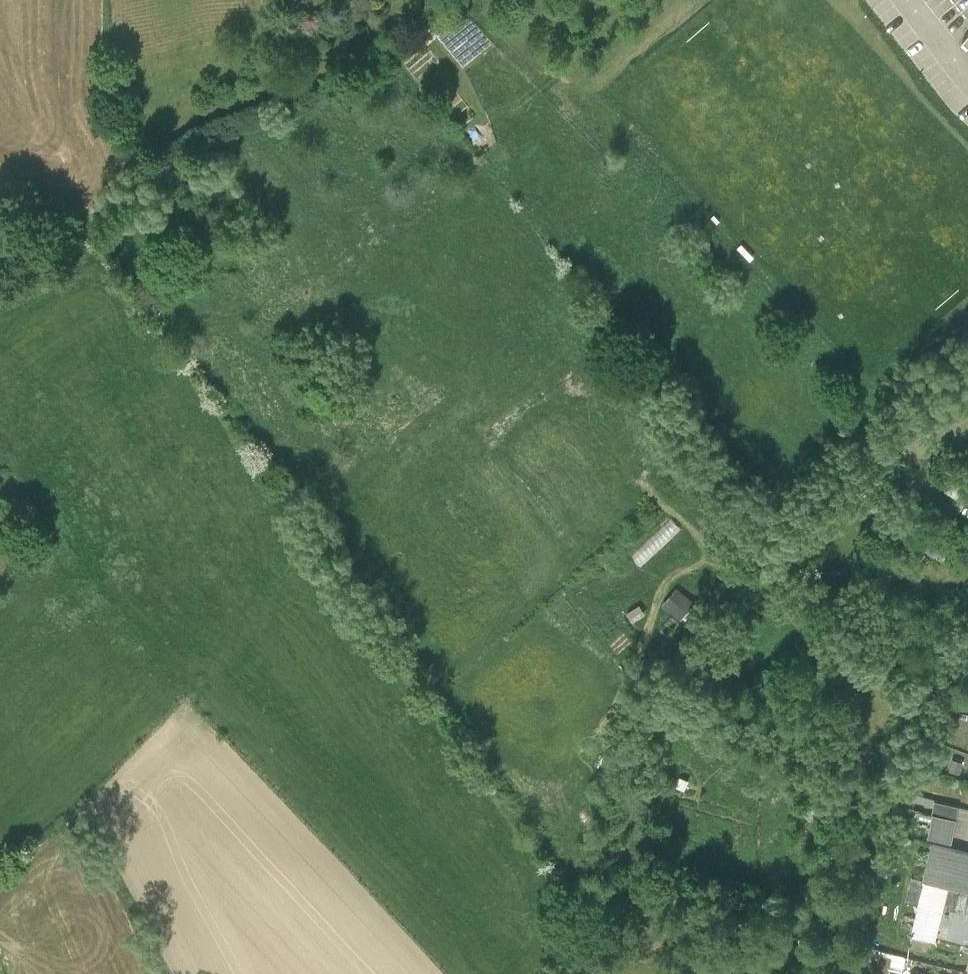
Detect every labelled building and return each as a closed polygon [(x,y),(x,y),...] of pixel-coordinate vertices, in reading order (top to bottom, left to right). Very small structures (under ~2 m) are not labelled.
[(959,44),(967,51),(967,33),(959,44)] [(904,937),(933,944),(941,913),(967,920),(967,856),(948,851),(958,810),(936,805),(904,937)] [(881,973),(907,973),(911,957),(887,951),(881,973)]
